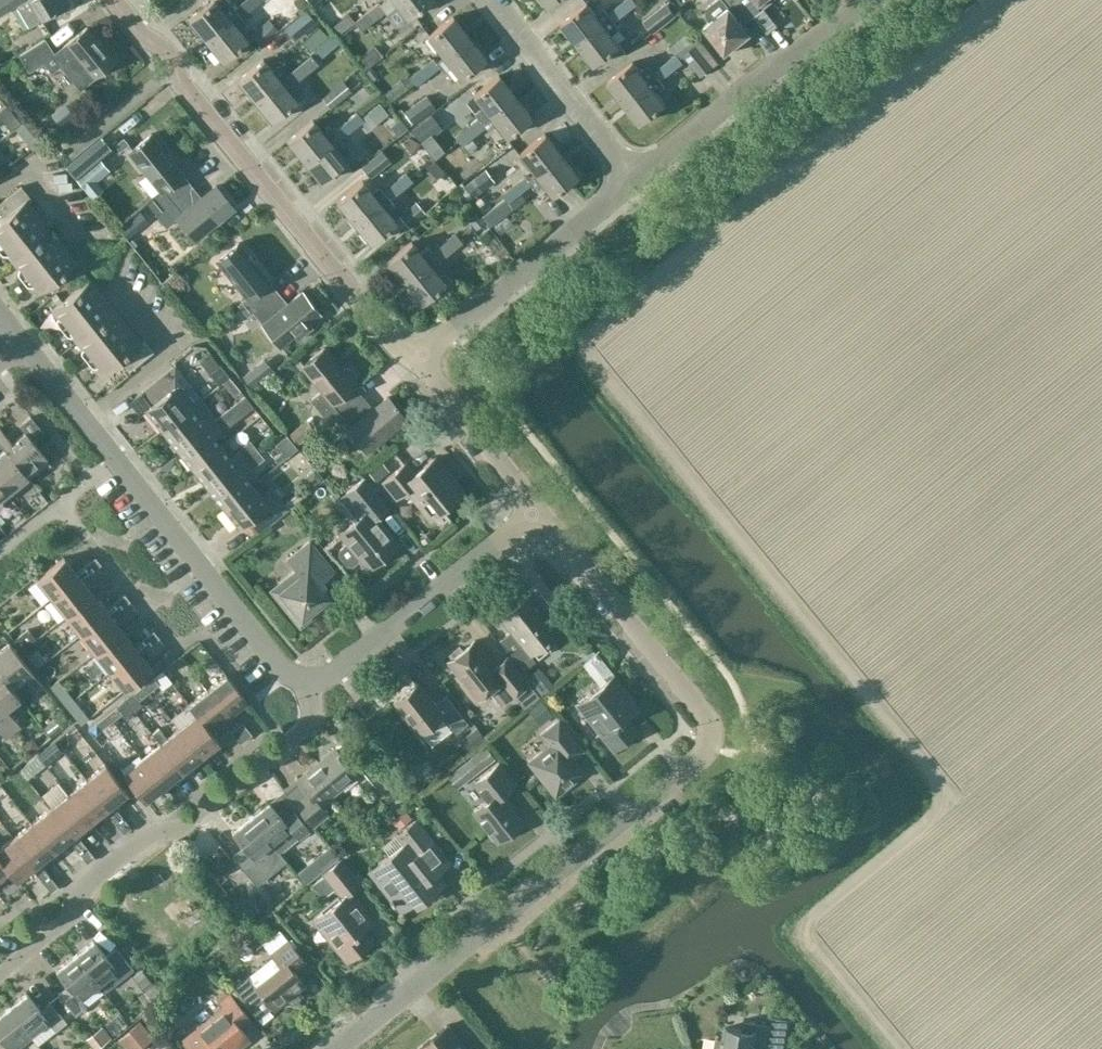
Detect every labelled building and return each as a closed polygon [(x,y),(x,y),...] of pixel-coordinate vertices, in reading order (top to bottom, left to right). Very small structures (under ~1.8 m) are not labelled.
[(17,6),(29,27),(42,20),(69,4),(66,0),(0,0),(0,15),(17,6)] [(234,8),(227,0),(211,0),(189,18),(205,39),(237,12),(234,8)] [(241,2),(234,8),(237,12),(205,39),(222,59),(246,39),(238,29),(246,23),(241,17),(248,12),(247,11),(252,8),(246,0),(244,0),(241,2)] [(293,3),(300,11),(309,4),(305,0),(296,0),(293,3)] [(374,20),(385,12),(386,14),(397,6),(405,17),(427,0),(385,0),(380,4),(379,2),(367,11),(374,20)] [(626,12),(638,3),(636,0),(624,0),(619,3),(623,8),(626,12)] [(707,7),(705,14),(711,21),(703,27),(725,55),(751,34),(743,25),(752,18),(738,0),(715,0),(707,7)] [(752,18),(754,17),(774,1),(774,0),(738,0),(752,18)] [(611,17),(607,13),(605,10),(599,15),(588,2),(562,21),(578,42),(611,17)] [(619,3),(607,13),(611,17),(578,42),(594,64),(620,44),(610,31),(617,26),(614,22),(626,12),(623,8),(619,3)] [(668,3),(646,20),(655,32),(677,15),(668,3)] [(362,29),(374,20),(367,11),(355,20),(362,29)] [(305,12),(285,28),(294,39),(314,23),(305,12)] [(355,22),(348,14),(333,25),(339,34),(355,22)] [(443,57),(469,37),(453,16),(426,36),(443,57)] [(269,19),(250,34),(259,45),(278,30),(269,19)] [(82,89),(114,62),(87,27),(55,53),(46,39),(21,54),(31,71),(45,62),(53,72),(62,65),(82,89)] [(625,102),(700,43),(690,31),(671,45),(677,53),(654,70),(650,65),(642,71),(634,60),(608,80),(625,102)] [(639,56),(657,45),(650,34),(632,45),(639,56)] [(433,57),(423,65),(430,74),(440,67),(443,72),(450,66),(459,78),(485,58),(469,37),(443,57),(437,62),(433,57)] [(700,43),(625,102),(641,123),(666,103),(656,90),(663,85),(661,81),(688,60),(700,76),(718,62),(702,42),(700,43)] [(374,45),(355,60),(363,71),(383,56),(374,45)] [(238,79),(255,100),(279,80),(287,74),(283,68),(279,64),(271,70),(263,59),(238,79)] [(279,80),(255,100),(271,121),(296,101),(287,89),(294,83),(290,77),(302,68),(295,59),(283,68),(287,74),(279,80)] [(430,74),(423,65),(412,73),(420,82),(430,74)] [(474,112),(478,117),(482,122),(515,96),(499,75),(472,94),(481,106),(474,112)] [(352,90),(348,85),(343,80),(322,97),(331,109),(352,91),(352,90)] [(436,108),(427,96),(405,111),(413,123),(436,108)] [(478,117),(466,126),(470,131),(471,132),(474,136),(485,127),(488,131),(496,125),(506,137),(531,117),(515,96),(482,122),(478,117)] [(60,124),(73,114),(65,103),(52,114),(60,124)] [(365,120),(363,121),(369,129),(388,113),(379,103),(363,116),(365,120)] [(346,120),(353,130),(363,121),(365,120),(363,116),(362,116),(358,111),(346,120)] [(429,116),(412,130),(423,144),(440,130),(429,116)] [(15,128),(33,149),(43,140),(25,120),(15,128)] [(337,135),(333,131),(329,125),(322,131),(314,120),(289,140),(305,160),(330,140),(337,135)] [(340,140),(353,130),(346,120),(335,130),(333,131),(337,135),(340,140)] [(470,139),(474,136),(471,132),(470,131),(466,126),(455,135),(459,140),(463,144),(470,139)] [(0,133),(0,154),(19,141),(9,127),(0,133)] [(534,174),(560,155),(544,133),(518,153),(534,174)] [(164,208),(192,186),(151,134),(128,152),(160,192),(155,197),(164,208)] [(406,145),(417,150),(420,142),(409,137),(406,145)] [(100,138),(67,165),(77,177),(100,158),(110,149),(100,138)] [(123,138),(115,145),(120,151),(128,144),(123,138)] [(470,139),(463,144),(469,152),(477,147),(470,139)] [(348,162),(334,145),(330,140),(305,160),(322,182),(348,162)] [(382,149),(361,166),(371,178),(391,161),(382,149)] [(513,184),(519,192),(530,184),(535,190),(542,184),(551,195),(576,176),(560,155),(534,174),(528,179),(525,174),(513,184)] [(100,158),(77,177),(92,196),(103,187),(97,181),(111,170),(100,158)] [(485,168),(462,185),(472,196),(494,181),(485,168)] [(407,173),(395,182),(402,190),(414,181),(410,177),(407,173)] [(387,195),(384,191),(379,185),(371,191),(363,181),(338,201),(354,221),(387,195)] [(395,182),(384,191),(387,195),(354,221),(371,243),(397,221),(388,210),(394,204),(390,200),(402,190),(395,182)] [(517,194),(519,192),(513,184),(501,193),(505,199),(507,201),(517,194)] [(78,262),(28,198),(30,196),(22,186),(0,203),(0,207),(7,216),(0,221),(0,245),(38,293),(78,262)] [(216,186),(202,197),(192,186),(157,214),(167,227),(177,219),(194,241),(234,208),(216,186)] [(507,201),(505,199),(482,216),(489,226),(522,201),(517,194),(507,201)] [(416,202),(399,215),(408,227),(425,213),(416,202)] [(467,217),(476,228),(485,222),(475,210),(467,217)] [(138,211),(128,219),(136,229),(146,221),(138,211)] [(455,232),(443,242),(449,250),(462,240),(459,236),(455,232)] [(386,261),(403,283),(436,255),(432,250),(428,246),(421,251),(413,240),(386,261)] [(436,255),(403,283),(420,304),(445,284),(435,271),(442,265),(438,259),(449,250),(443,242),(432,250),(436,255)] [(247,316),(278,291),(239,243),(216,261),(246,298),(238,304),(247,316)] [(129,370),(153,351),(144,340),(141,342),(91,279),(52,310),(102,373),(120,359),(129,370)] [(301,292),(288,303),(278,291),(247,316),(248,317),(254,313),(263,324),(262,324),(280,346),(293,335),(298,341),(314,328),(310,322),(319,314),(301,292)] [(324,348),(302,366),(321,390),(310,399),(330,424),(342,415),(364,396),(353,383),(356,380),(357,375),(351,368),(346,368),(343,370),(324,348)] [(219,384),(229,376),(219,363),(208,372),(219,384)] [(193,388),(185,378),(175,366),(154,383),(163,395),(145,410),(162,430),(191,406),(182,396),(193,388)] [(263,376),(254,366),(245,375),(253,384),(263,376)] [(229,376),(222,382),(234,396),(241,390),(229,376)] [(254,406),(245,395),(216,417),(216,418),(177,450),(193,469),(222,446),(214,436),(254,406)] [(364,396),(342,415),(352,427),(348,429),(367,452),(406,420),(388,397),(374,408),(364,396)] [(216,418),(216,417),(209,409),(199,417),(191,406),(162,430),(177,450),(216,418)] [(32,440),(43,431),(31,415),(18,424),(25,433),(13,443),(1,428),(0,428),(0,443),(5,449),(28,477),(49,460),(32,440)] [(305,422),(289,435),(298,445),(314,432),(305,422)] [(208,489),(258,449),(251,440),(240,448),(230,456),(222,446),(193,469),(208,489)] [(9,493),(28,477),(5,449),(0,453),(0,482),(9,493)] [(245,474),(255,466),(265,458),(258,449),(208,489),(224,508),(253,484),(245,474)] [(432,518),(463,492),(434,457),(414,474),(406,464),(385,482),(398,498),(408,489),(432,518)] [(382,461),(369,472),(376,482),(390,471),(382,461)] [(320,479),(314,470),(308,474),(308,480),(312,486),(320,479)] [(338,549),(338,555),(347,566),(353,566),(362,560),(369,568),(398,544),(384,527),(376,517),(388,508),(363,478),(346,492),(354,502),(364,514),(347,527),(340,533),(347,542),(338,549)] [(9,493),(0,482),(0,500),(9,493)] [(267,526),(289,509),(271,487),(261,495),(253,484),(224,508),(240,528),(258,513),(267,526)] [(301,624),(332,600),(322,588),(325,585),(318,578),(330,568),(310,543),(289,559),(299,571),(291,578),(291,579),(285,605),(301,624)] [(66,557),(38,579),(53,598),(81,576),(84,580),(93,573),(87,566),(78,573),(66,557)] [(97,558),(87,566),(93,573),(103,565),(100,561),(97,558)] [(81,576),(53,598),(68,616),(95,594),(84,580),(81,576)] [(95,594),(68,616),(82,635),(110,613),(113,616),(122,609),(117,602),(107,609),(95,594)] [(126,594),(117,602),(122,609),(132,602),(129,598),(126,594)] [(530,655),(561,630),(533,595),(501,620),(512,633),(501,642),(525,670),(536,662),(530,655)] [(110,613),(82,635),(97,653),(125,631),(113,616),(110,613)] [(29,629),(15,640),(23,650),(36,639),(29,629)] [(125,631),(97,653),(112,672),(140,650),(142,653),(151,646),(146,639),(137,646),(125,631)] [(155,631),(146,639),(151,646),(161,639),(158,635),(155,631)] [(475,640),(448,661),(477,700),(499,683),(511,698),(515,695),(523,706),(538,695),(508,656),(495,666),(475,640)] [(46,688),(11,644),(0,653),(0,671),(14,689),(27,679),(39,693),(46,688)] [(37,649),(28,656),(36,666),(45,659),(37,649)] [(140,650),(112,672),(126,690),(154,668),(142,653),(140,650)] [(597,654),(583,665),(589,672),(603,662),(597,654)] [(14,689),(0,671),(0,715),(15,734),(23,727),(8,709),(22,699),(14,689)] [(231,718),(250,703),(227,675),(208,690),(231,718)] [(626,717),(639,707),(615,677),(578,705),(613,750),(637,731),(626,717)] [(151,693),(161,686),(155,678),(145,686),(151,693)] [(51,687),(66,706),(74,699),(59,680),(51,687)] [(456,734),(468,725),(446,697),(435,707),(418,685),(394,703),(420,736),(443,718),(456,734)] [(141,701),(151,693),(145,686),(135,694),(141,701)] [(211,733),(213,733),(231,718),(208,690),(189,705),(197,715),(211,733)] [(545,718),(551,713),(541,699),(534,705),(545,718)] [(114,722),(124,714),(118,708),(108,715),(114,722)] [(15,734),(0,715),(0,731),(7,740),(15,734)] [(104,730),(114,722),(108,715),(98,723),(104,730)] [(220,742),(213,733),(211,733),(197,715),(179,730),(201,757),(220,742)] [(556,796),(584,774),(566,752),(578,742),(560,719),(541,734),(551,747),(530,764),(556,796)] [(153,720),(146,726),(161,744),(183,772),(201,757),(179,730),(171,736),(168,739),(153,720)] [(44,726),(51,734),(57,730),(50,721),(44,726)] [(243,744),(253,736),(243,724),(233,732),(243,744)] [(476,727),(468,734),(475,743),(484,737),(476,727)] [(30,753),(39,746),(32,737),(23,744),(30,753)] [(46,764),(63,751),(54,740),(37,753),(46,764)] [(164,786),(183,772),(161,744),(142,759),(164,786)] [(485,747),(470,759),(479,771),(494,759),(485,747)] [(321,806),(358,777),(337,751),(299,781),(309,795),(296,805),(314,827),(329,815),(321,806)] [(146,801),(164,786),(142,759),(124,774),(146,801)] [(497,842),(522,822),(506,802),(508,801),(502,793),(513,783),(499,765),(473,785),(486,802),(473,812),(497,842)] [(110,808),(128,793),(107,766),(89,781),(110,808)] [(91,822),(110,808),(89,781),(71,795),(91,822)] [(73,837),(91,822),(71,795),(52,809),(73,837)] [(299,842),(311,832),(294,811),(282,821),(270,805),(252,819),(281,854),(298,840),(299,842)] [(407,808),(392,819),(399,827),(413,817),(407,808)] [(54,851),(73,837),(52,809),(34,823),(54,851)] [(118,825),(125,820),(118,811),(111,816),(118,825)] [(287,861),(281,854),(252,819),(235,833),(247,848),(235,857),(257,884),(287,861)] [(126,834),(132,829),(125,820),(118,825),(126,834)] [(405,845),(371,873),(393,899),(392,900),(399,909),(400,907),(404,912),(427,893),(431,897),(447,884),(439,873),(451,863),(418,822),(399,837),(405,845)] [(36,865),(54,851),(34,823),(16,838),(36,865)] [(36,865),(16,838),(0,850),(0,855),(12,870),(10,871),(17,880),(36,865)] [(81,855),(88,849),(81,840),(74,846),(81,855)] [(329,846),(314,857),(323,868),(338,857),(329,846)] [(88,864),(95,858),(88,849),(81,855),(88,864)] [(0,855),(0,879),(10,871),(12,870),(0,855)] [(220,855),(207,866),(217,878),(230,868),(220,855)] [(367,913),(351,893),(362,885),(341,858),(323,873),(344,899),(315,922),(348,963),(373,942),(357,922),(367,913)] [(44,883),(51,878),(44,869),(37,874),(44,883)] [(52,892),(59,887),(51,878),(44,883),(52,892)] [(236,941),(249,931),(243,923),(230,934),(236,941)] [(307,963),(288,940),(279,929),(261,943),(271,956),(232,988),(258,1019),(271,1008),(274,1011),(288,1000),(292,1004),(300,998),(298,995),(299,994),(297,992),(306,985),(296,972),(307,963)] [(105,993),(135,969),(118,948),(108,956),(95,941),(77,956),(98,983),(98,984),(105,993)] [(79,998),(98,984),(98,983),(77,956),(58,971),(70,986),(59,994),(76,1015),(86,1007),(79,998)] [(144,990),(153,983),(142,970),(133,977),(144,990)] [(231,994),(227,989),(216,997),(224,1008),(183,1041),(189,1048),(239,1048),(251,1039),(240,1026),(250,1018),(231,994)] [(56,1031),(67,1022),(51,1001),(40,1010),(27,994),(9,1009),(31,1036),(49,1021),(56,1031)] [(102,999),(92,1007),(106,1026),(116,1018),(102,999)] [(162,1016),(153,1006),(142,1016),(150,1026),(162,1016)] [(31,1036),(9,1009),(0,1016),(0,1034),(3,1039),(0,1041),(0,1048),(14,1048),(31,1036)] [(789,1019),(773,1016),(771,1026),(745,1021),(744,1030),(725,1026),(723,1040),(716,1039),(714,1048),(784,1048),(789,1019)] [(140,1023),(130,1031),(142,1046),(152,1038),(140,1023)] [(110,1038),(101,1026),(87,1037),(96,1048),(110,1038)]
